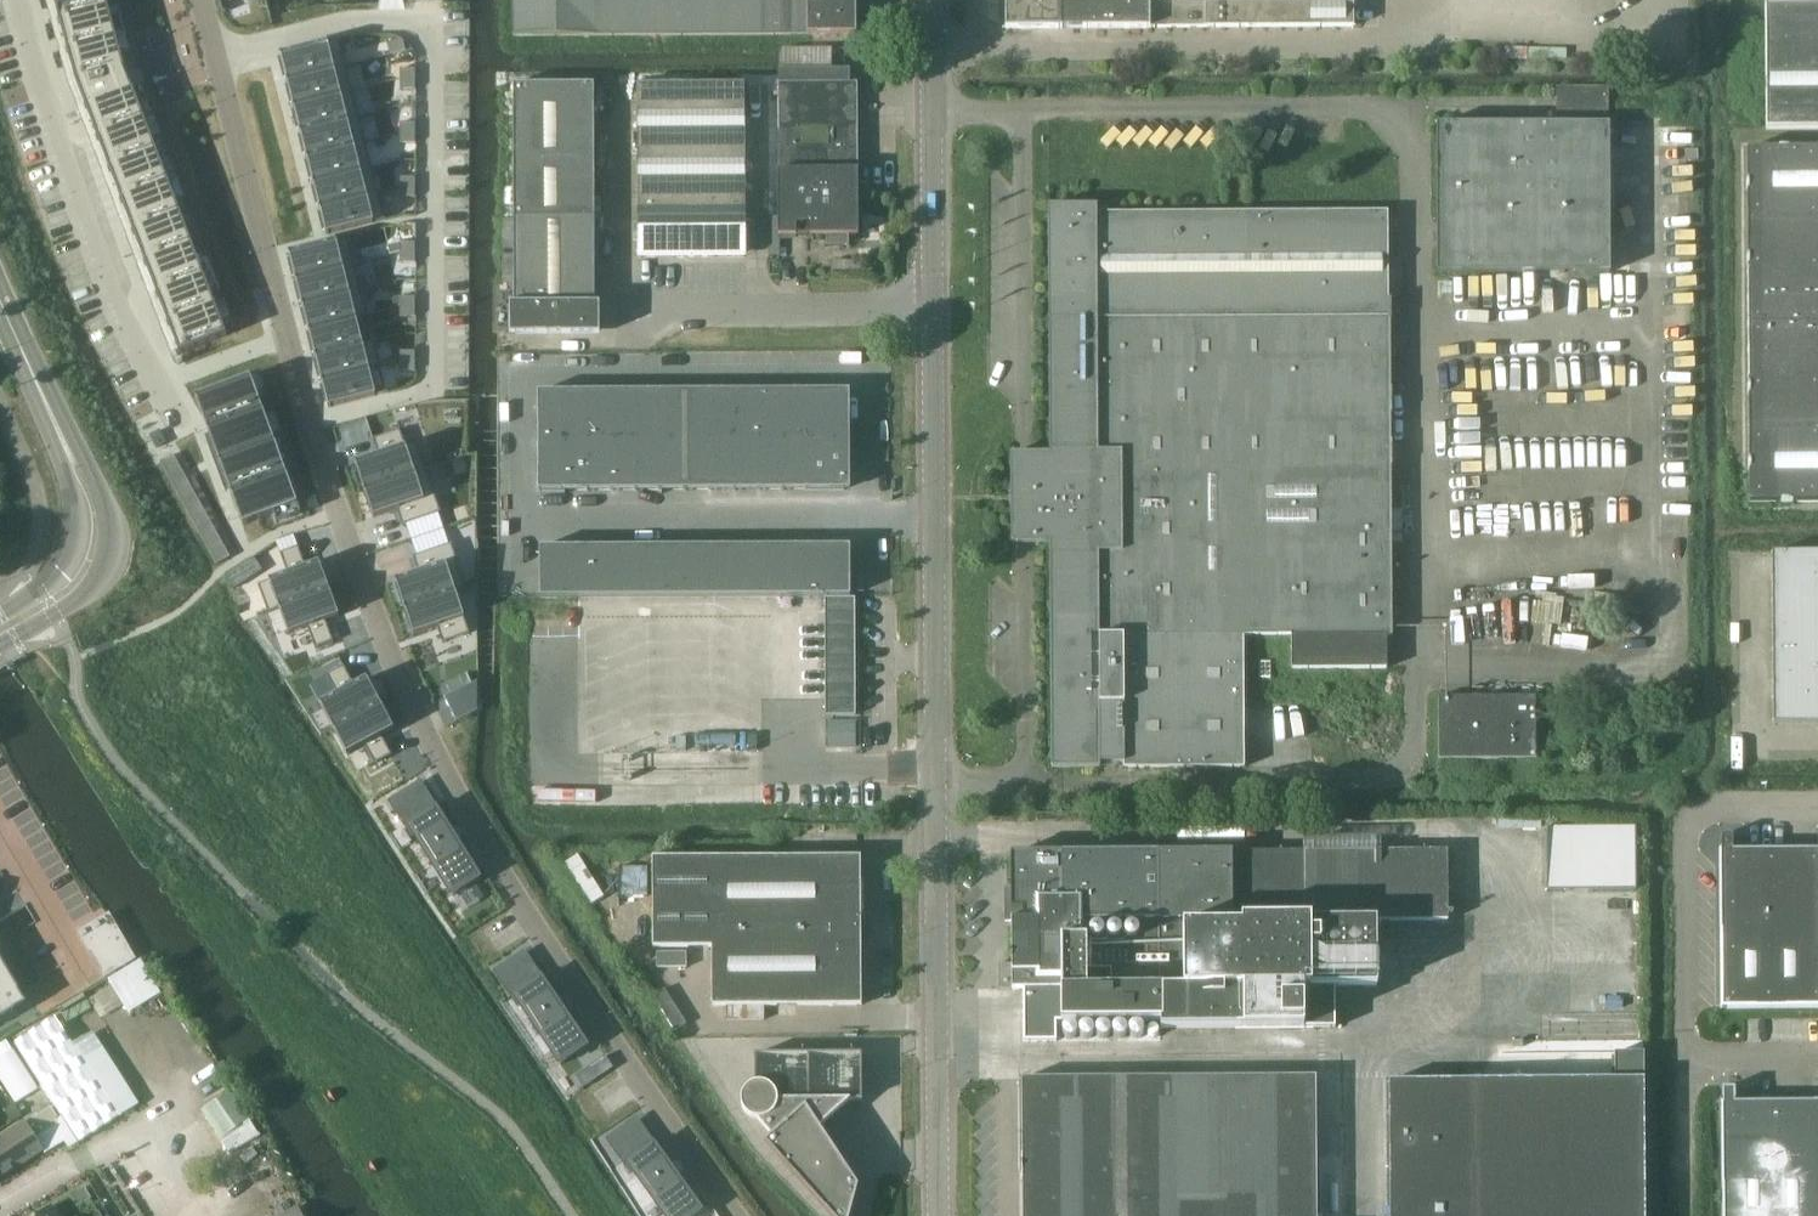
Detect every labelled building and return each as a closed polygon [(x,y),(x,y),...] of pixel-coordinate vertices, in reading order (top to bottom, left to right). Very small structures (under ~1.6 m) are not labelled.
[(60,21),(68,51),(76,82),(76,83),(77,83),(85,105),(78,108),(127,236),(134,234),(145,264),(157,295),(168,324),(180,354),(227,336),(216,306),(205,277),(193,246),(133,87),(131,88),(124,70),(125,69),(107,0),(54,0),(60,21)] [(1063,28),(1151,28),(1354,26),(1354,0),(1006,0),(1007,28),(1063,28)] [(1768,128),(1817,128),(1817,0),(1767,0),(1768,128)] [(339,39),(280,54),(287,81),(346,66),(339,39)] [(375,48),(361,52),(363,61),(378,58),(375,48)] [(346,66),(287,81),(294,106),(352,91),(346,66)] [(780,150),(857,150),(856,81),(850,81),(850,67),(780,68),(780,150)] [(416,69),(401,69),(401,79),(416,79),(416,69)] [(416,79),(401,79),(401,89),(416,89),(416,79)] [(639,83),(640,255),(746,254),(744,83),(639,83)] [(595,326),(595,255),(595,84),(516,84),(516,326),(595,326)] [(352,91),(294,106),(300,132),(359,117),(352,91)] [(359,117),(300,132),(307,157),(365,142),(359,117)] [(416,123),(401,123),(401,133),(416,133),(416,123)] [(1436,124),(1437,273),(1610,272),(1609,123),(1436,124)] [(416,133),(401,133),(401,143),(416,143),(416,133)] [(365,142),(307,157),(313,183),(372,168),(365,142)] [(1746,147),(1748,502),(1817,501),(1817,146),(1746,147)] [(780,217),(769,217),(769,256),(780,256),(780,233),(798,233),(798,225),(810,225),(810,233),(857,232),(857,195),(857,161),(857,150),(780,150),(780,217)] [(372,168),(313,183),(320,208),(379,193),(372,168)] [(416,177),(401,177),(401,187),(416,187),(416,177)] [(416,187),(401,187),(401,197),(416,197),(416,187)] [(379,193),(320,208),(327,235),(385,219),(379,193)] [(1023,456),(1010,456),(1010,548),(1025,548),(1049,547),(1052,767),(1101,766),(1101,761),(1124,761),(1124,766),(1245,766),(1245,738),(1244,634),(1391,633),(1390,507),(1389,418),(1388,317),(1388,211),(1097,212),(1097,204),(1049,204),(1049,310),(1050,456),(1023,456)] [(348,238),(289,253),(296,280),(355,265),(348,238)] [(416,243),(401,243),(401,252),(416,252),(416,243)] [(416,252),(401,252),(401,263),(416,263),(416,252)] [(355,265),(296,280),(302,305),(361,290),(355,265)] [(361,290),(302,305),(309,330),(357,318),(357,319),(368,316),(361,290)] [(416,297),(401,297),(401,307),(416,307),(416,297)] [(416,307),(401,307),(401,317),(416,317),(416,307)] [(357,318),(309,330),(315,356),(363,344),(363,342),(357,319),(357,318)] [(363,344),(315,356),(322,381),(370,369),(370,370),(381,367),(374,339),(363,342),(363,344)] [(415,351),(400,351),(400,361),(415,361),(415,351)] [(415,361),(400,361),(400,371),(415,371),(415,361)] [(370,369),(322,381),(329,408),(376,396),(370,370),(370,369)] [(251,377),(196,397),(208,429),(220,461),(222,465),(217,467),(226,490),(230,488),(232,493),(243,525),(298,504),(286,473),(274,441),(263,409),(251,377)] [(785,390),(761,391),(761,440),(785,440),(785,390)] [(809,390),(785,390),(785,440),(809,440),(809,390)] [(846,390),(809,390),(809,440),(846,440),(846,390)] [(566,391),(538,392),(538,441),(566,441),(566,391)] [(591,391),(566,391),(566,441),(591,441),(591,391)] [(615,391),(591,391),(591,441),(615,441),(615,391)] [(639,391),(615,391),(615,441),(639,441),(639,391)] [(663,391),(639,391),(639,441),(664,440),(663,391)] [(688,391),(663,391),(664,440),(688,440),(688,391)] [(712,391),(688,391),(688,440),(712,440),(712,391)] [(736,391),(712,391),(712,440),(737,440),(736,391)] [(761,391),(736,391),(737,440),(761,440),(761,391)] [(379,455),(356,463),(357,468),(356,468),(356,469),(358,469),(363,485),(362,486),(362,487),(364,487),(365,490),(426,469),(417,442),(406,446),(400,430),(373,439),(379,455)] [(664,440),(639,441),(640,490),(664,490),(664,440)] [(688,440),(664,440),(664,490),(688,490),(688,440)] [(712,440),(688,440),(688,490),(712,490),(712,440)] [(737,440),(712,440),(712,490),(737,490),(737,440)] [(761,440),(737,440),(737,490),(761,490),(761,440)] [(785,440),(761,440),(761,490),(785,489),(785,440)] [(809,440),(785,440),(785,489),(810,489),(809,440)] [(846,440),(809,440),(810,489),(846,489),(846,440)] [(566,441),(538,441),(539,491),(567,490),(566,441)] [(591,441),(566,441),(567,490),(591,490),(591,441)] [(615,441),(591,441),(591,490),(615,490),(615,441)] [(639,441),(615,441),(615,490),(640,490),(639,441)] [(174,454),(161,462),(166,470),(179,463),(174,454)] [(179,463),(166,470),(170,479),(184,472),(179,463)] [(366,494),(365,494),(365,496),(366,495),(372,512),(371,512),(371,513),(372,513),(374,517),(397,510),(403,526),(441,513),(426,469),(365,490),(366,494)] [(184,472),(170,479),(175,487),(188,480),(184,472)] [(188,480),(175,487),(180,496),(193,489),(188,480)] [(193,489),(180,496),(185,504),(198,497),(193,489)] [(198,497),(185,504),(189,513),(202,506),(198,497)] [(202,506),(189,513),(194,521),(207,514),(202,506)] [(207,514),(194,521),(199,530),(212,523),(207,514)] [(212,523),(199,530),(204,538),(217,531),(212,523)] [(217,531),(204,538),(208,547),(221,540),(217,531)] [(221,540),(208,547),(213,556),(226,548),(221,540)] [(419,573),(396,581),(397,585),(396,586),(396,587),(398,587),(403,603),(402,604),(402,605),(404,604),(405,608),(455,591),(456,592),(467,588),(452,544),(413,557),(419,573)] [(810,545),(786,546),(786,596),(810,596),(810,545)] [(846,545),(810,545),(810,596),(846,596),(846,545)] [(591,546),(567,547),(567,597),(591,597),(591,546)] [(616,546),(591,546),(591,597),(616,597),(616,546)] [(640,546),(616,546),(616,597),(640,597),(640,546)] [(664,546),(640,546),(640,597),(664,597),(664,546)] [(688,546),(664,546),(664,597),(689,597),(688,546)] [(713,546),(688,546),(689,597),(713,597),(713,546)] [(737,546),(713,546),(713,597),(737,597),(737,546)] [(761,546),(737,546),(737,597),(762,596),(761,546)] [(786,546),(761,546),(762,596),(786,596),(786,546)] [(288,574),(259,585),(268,611),(269,613),(280,609),(279,607),(329,589),(328,586),(329,585),(329,584),(328,584),(322,568),(323,567),(323,566),(321,567),(319,562),(306,567),(299,547),(281,553),(288,574)] [(567,547),(540,547),(540,597),(567,597),(567,547)] [(226,548),(213,556),(218,564),(231,557),(226,548)] [(1772,551),(1774,722),(1817,722),(1817,551),(1772,551)] [(329,589),(279,607),(280,609),(290,634),(308,628),(316,648),(334,642),(326,621),(339,616),(338,612),(339,611),(339,610),(337,610),(331,594),(333,594),(332,592),(331,593),(329,589)] [(406,612),(405,612),(405,613),(407,613),(412,629),(411,630),(411,631),(413,631),(414,635),(438,627),(443,643),(470,634),(456,592),(455,591),(405,608),(406,612)] [(826,715),(856,715),(856,598),(825,598),(826,715)] [(338,694),(320,703),(334,729),(381,703),(379,700),(380,699),(379,698),(378,699),(370,684),(371,683),(371,682),(369,682),(367,678),(354,685),(344,666),(327,675),(338,694)] [(461,677),(447,684),(451,693),(465,687),(461,677)] [(1536,758),(1535,696),(1439,697),(1439,759),(1536,758)] [(381,703),(334,729),(347,754),(365,745),(375,764),(392,755),(382,736),(394,729),(392,725),(393,724),(392,723),(391,723),(383,708),(384,707),(384,706),(382,707),(381,703)] [(856,721),(826,721),(826,747),(857,747),(856,721)] [(757,735),(748,735),(749,751),(758,751),(757,735)] [(399,794),(389,801),(404,825),(408,823),(453,896),(481,879),(435,806),(414,819),(399,794)] [(1548,890),(1636,890),(1635,828),(1547,828),(1548,890)] [(1733,849),(1733,834),(1721,834),(1723,1007),(1817,1006),(1817,848),(1733,849)] [(1013,962),(1000,962),(1000,975),(1000,988),(1016,988),(1025,988),(1025,1041),(1058,1040),(1057,1021),(1159,1020),(1162,1020),(1162,1027),(1312,1026),(1335,1026),(1335,986),(1377,985),(1377,975),(1377,919),(1448,920),(1448,849),(1376,850),(1305,850),(1011,852),(1011,853),(1012,887),(1005,887),(1005,920),(1012,920),(1013,962)] [(860,856),(799,856),(653,856),(654,913),(654,946),(712,946),(712,932),(861,930),(860,856)] [(650,890),(649,863),(624,863),(625,890),(650,890)] [(134,958),(109,915),(80,932),(105,974),(134,958)] [(713,1005),(862,1004),(861,930),(712,932),(712,946),(713,1005)] [(15,1011),(15,1010),(27,1003),(26,1002),(28,1001),(19,986),(0,954),(0,1020),(15,1011)] [(503,965),(494,971),(510,996),(513,993),(562,1065),(588,1047),(540,975),(519,989),(503,965)] [(54,1017),(16,1042),(80,1141),(119,1117),(54,1017)] [(761,1119),(775,1134),(766,1142),(832,1215),(850,1215),(857,1186),(805,1127),(813,1120),(817,1126),(846,1100),(863,1100),(862,1052),(755,1053),(756,1083),(754,1083),(751,1085),(748,1087),(746,1088),(745,1090),(744,1092),(743,1093),(743,1095),(742,1097),(742,1099),(742,1101),(742,1102),(742,1104),(743,1106),(743,1108),(744,1110),(745,1111),(746,1113),(749,1115),(752,1117),(756,1118),(760,1119),(761,1119)] [(1389,1080),(1390,1215),(1645,1215),(1645,1079),(1644,1052),(1615,1052),(1615,1079),(1391,1080),(1389,1080)] [(1023,1078),(1024,1215),(1317,1215),(1316,1076),(1023,1078)] [(1735,1104),(1735,1088),(1722,1089),(1722,1104),(1723,1215),(1817,1215),(1817,1103),(1735,1104)] [(202,1110),(221,1139),(250,1119),(230,1090),(202,1110)] [(61,1121),(52,1106),(28,1121),(26,1120),(0,1136),(0,1177),(44,1149),(36,1137),(61,1121)] [(606,1139),(623,1163),(627,1161),(666,1215),(697,1215),(703,1212),(652,1142),(632,1156),(615,1132),(606,1139)] [(85,1187),(71,1195),(83,1215),(91,1215),(99,1211),(85,1187)] [(53,1206),(39,1215),(60,1215),(53,1206)] [(299,1206),(279,1215),(304,1215),(299,1206)]
